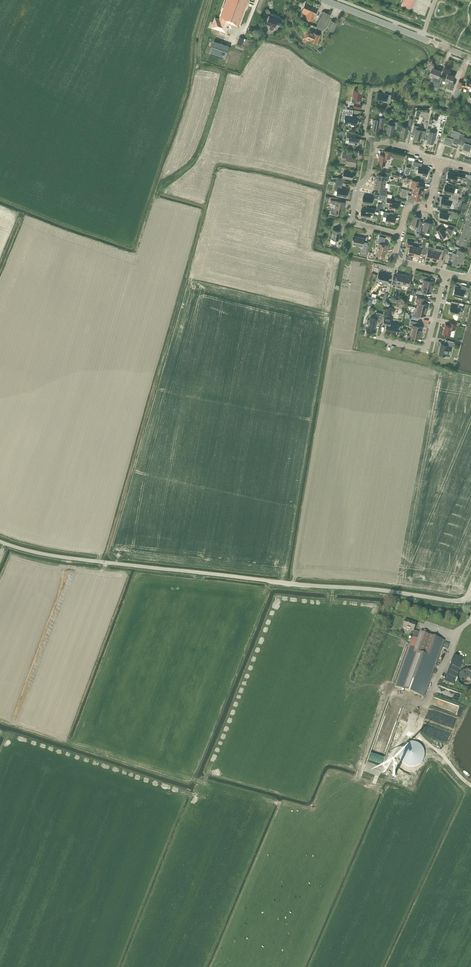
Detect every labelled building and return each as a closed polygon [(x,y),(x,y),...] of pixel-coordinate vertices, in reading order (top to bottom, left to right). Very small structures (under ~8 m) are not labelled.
[(239,26),(249,0),(226,0),(219,19),(215,17),(211,27),(226,32),(229,22),(239,26)] [(301,12),(306,14),(305,18),(312,21),(318,8),(305,3),(303,9),(301,12)] [(331,14),(323,11),(317,26),(324,30),(331,14)] [(269,18),(267,24),(270,25),(269,27),(270,29),(272,30),(274,29),(274,26),(275,27),(276,23),(280,24),(282,19),(276,16),(271,15),(270,18),(269,18)] [(307,29),(303,38),(308,40),(308,39),(312,31),(307,29)] [(316,43),(320,34),(312,31),(308,39),(316,43)] [(214,40),(209,54),(225,59),(229,46),(214,40)] [(318,49),(317,51),(321,53),(325,45),(323,44),(320,50),(318,49)] [(434,85),(433,87),(437,89),(438,86),(441,77),(438,76),(441,70),(432,67),(429,74),(436,76),(435,78),(434,78),(433,80),(434,81),(433,84),(434,85)] [(445,79),(449,81),(445,89),(451,92),(455,83),(452,82),(454,76),(447,73),(445,79)] [(463,83),(463,82),(459,81),(452,98),(454,99),(455,97),(458,97),(460,92),(459,92),(462,85),(470,88),(469,90),(470,91),(470,82),(467,80),(465,84),(463,83)] [(391,97),(396,98),(398,89),(392,88),(391,95),(378,93),(377,99),(383,100),(383,101),(390,102),(391,97)] [(361,99),(362,94),(361,94),(362,91),(359,90),(355,89),(355,90),(354,90),(353,94),(354,95),(353,98),(352,98),(351,101),(354,103),(354,108),(361,109),(361,104),(360,104),(361,99)] [(344,120),(344,125),(356,127),(357,118),(352,117),(353,114),(343,112),(342,120),(344,120)] [(379,117),(378,120),(374,119),(372,129),(379,130),(380,125),(383,125),(383,124),(384,118),(379,117)] [(386,133),(393,134),(394,128),(397,129),(398,122),(393,121),(392,124),(388,123),(386,133)] [(408,127),(402,125),(400,135),(406,137),(408,127)] [(423,139),(425,131),(419,129),(420,126),(414,125),(412,134),(415,134),(414,138),(420,140),(421,138),(423,139)] [(470,147),(470,137),(470,138),(464,136),(464,134),(460,132),(461,130),(453,127),(452,132),(449,131),(448,136),(445,135),(443,143),(450,146),(452,140),(456,142),(463,145),(462,149),(469,152),(470,147)] [(424,139),(427,140),(427,141),(433,143),(436,133),(429,132),(430,129),(427,128),(424,139)] [(346,139),(349,139),(348,143),(357,144),(358,138),(355,138),(355,135),(347,133),(346,139)] [(380,154),(378,164),(385,165),(386,157),(390,158),(391,152),(384,151),(383,155),(380,154)] [(345,165),(352,166),(352,164),(355,165),(356,158),(351,157),(352,154),(343,153),(342,158),(345,159),(344,160),(346,160),(345,165)] [(417,174),(427,176),(428,169),(421,167),(422,163),(413,161),(413,165),(418,166),(417,174)] [(343,177),(352,178),(353,172),(350,171),(350,170),(346,169),(346,171),(344,170),(343,177)] [(383,171),(383,175),(376,174),(375,181),(385,182),(386,178),(389,178),(390,172),(383,171)] [(457,177),(464,178),(465,174),(458,172),(457,174),(448,172),(446,179),(449,179),(456,181),(457,177)] [(412,180),(411,186),(414,186),(412,191),(422,193),(424,187),(418,185),(419,182),(412,180)] [(335,181),(334,189),(334,190),(337,191),(336,195),(346,197),(347,190),(341,189),(342,183),(335,181)] [(380,188),(380,192),(379,195),(387,196),(388,193),(386,193),(387,187),(385,187),(385,182),(375,181),(374,187),(380,188)] [(445,185),(443,192),(446,193),(450,193),(449,196),(458,199),(459,193),(454,192),(455,187),(445,185)] [(408,194),(406,201),(414,202),(415,198),(421,200),(422,193),(412,191),(411,195),(408,194)] [(451,203),(455,204),(455,202),(457,202),(458,199),(449,196),(449,200),(442,198),(440,205),(449,208),(451,203)] [(386,202),(386,203),(389,204),(388,207),(397,210),(399,204),(392,202),(393,199),(387,198),(386,202)] [(331,212),(337,216),(341,212),(343,213),(345,203),(333,200),(332,203),(335,204),(334,211),(332,210),(331,210),(331,212)] [(373,214),(374,208),(368,207),(367,207),(366,210),(361,209),(360,216),(370,218),(371,213),(373,214)] [(395,217),(389,215),(389,212),(381,210),(381,214),(383,214),(382,215),(386,216),(385,221),(394,223),(395,217)] [(447,220),(448,216),(457,218),(458,213),(448,210),(448,214),(440,212),(438,218),(447,220)] [(419,221),(420,217),(414,216),(412,224),(415,225),(415,228),(416,229),(415,231),(420,232),(421,226),(422,222),(419,221)] [(432,223),(425,222),(424,226),(421,226),(420,232),(425,233),(426,231),(430,232),(432,223)] [(465,223),(463,229),(470,232),(470,225),(465,223)] [(438,232),(435,234),(437,238),(440,236),(441,238),(446,235),(448,238),(451,236),(453,230),(447,227),(447,230),(444,231),(441,227),(436,230),(438,232)] [(470,236),(470,232),(463,229),(460,236),(468,239),(469,236),(470,236)] [(341,247),(342,240),(339,240),(341,232),(333,230),(331,238),(330,244),(335,245),(335,246),(341,247)] [(365,239),(364,239),(364,238),(359,237),(354,236),(353,238),(352,239),(353,239),(352,243),(362,245),(362,249),(361,252),(366,253),(368,242),(365,242),(365,239)] [(386,252),(385,252),(387,245),(388,245),(383,244),(385,237),(379,236),(377,242),(379,243),(376,254),(385,257),(386,252)] [(458,243),(466,246),(467,242),(468,239),(460,236),(458,243)] [(424,252),(426,244),(427,239),(424,238),(422,243),(422,245),(419,245),(419,247),(415,246),(413,255),(419,257),(420,251),(424,252)] [(413,242),(407,241),(406,246),(409,246),(407,254),(413,255),(415,246),(412,245),(413,242)] [(423,253),(427,254),(426,258),(431,260),(434,247),(428,246),(428,245),(426,244),(424,252),(423,253)] [(447,248),(444,248),(444,250),(434,247),(431,260),(437,261),(439,254),(445,255),(447,248)] [(465,251),(458,249),(456,254),(453,252),(452,255),(463,259),(465,255),(464,254),(465,251)] [(454,258),(453,262),(460,265),(461,262),(462,262),(463,259),(452,255),(452,257),(454,258)] [(386,285),(387,282),(389,275),(379,272),(377,280),(382,281),(381,284),(386,285)] [(393,275),(391,285),(394,286),(395,286),(401,288),(402,284),(404,275),(404,274),(402,274),(397,273),(396,276),(393,275)] [(404,275),(402,284),(408,286),(407,289),(411,290),(412,283),(409,283),(411,276),(404,275)] [(434,281),(428,280),(428,279),(429,277),(422,275),(421,278),(424,279),(422,285),(432,287),(434,281)] [(425,292),(426,291),(431,293),(432,287),(422,285),(421,290),(418,290),(418,293),(424,295),(425,292)] [(463,297),(464,293),(467,294),(469,287),(461,285),(460,289),(455,288),(453,295),(463,297)] [(424,303),(425,298),(416,296),(416,295),(414,295),(413,297),(416,298),(416,301),(418,302),(417,307),(427,310),(428,304),(424,303)] [(450,306),(448,312),(458,315),(459,311),(463,312),(464,306),(458,305),(457,308),(450,306)] [(413,312),(412,316),(418,317),(419,314),(420,314),(425,315),(427,310),(417,307),(415,307),(413,312)] [(375,328),(377,321),(380,322),(383,313),(376,312),(375,318),(370,317),(370,320),(368,319),(367,320),(366,322),(367,323),(369,324),(368,326),(375,328)] [(385,330),(396,333),(397,331),(397,330),(398,324),(390,322),(392,317),(385,316),(382,324),(386,325),(385,330)] [(422,327),(417,325),(417,322),(411,320),(410,324),(412,324),(411,330),(421,332),(422,327)] [(450,336),(451,328),(455,329),(456,323),(450,322),(450,325),(445,324),(443,334),(445,334),(444,335),(445,335),(450,336)] [(413,337),(414,337),(419,338),(421,332),(411,330),(410,335),(407,335),(406,338),(413,340),(413,337)] [(452,347),(453,343),(445,340),(444,344),(441,343),(440,347),(439,354),(442,354),(442,355),(443,357),(444,357),(445,356),(445,355),(446,355),(449,356),(452,347)] [(412,637),(394,687),(424,697),(444,641),(420,632),(420,633),(414,630),(416,623),(405,619),(402,630),(403,628),(412,631),(410,636),(412,637)] [(454,655),(445,681),(454,684),(463,658),(454,655)] [(467,687),(469,687),(470,686),(470,670),(469,669),(467,669),(466,669),(464,669),(462,670),(461,671),(460,672),(459,673),(458,675),(458,676),(458,678),(458,680),(458,682),(459,683),(460,685),(462,686),(463,687),(465,687),(467,687)]
